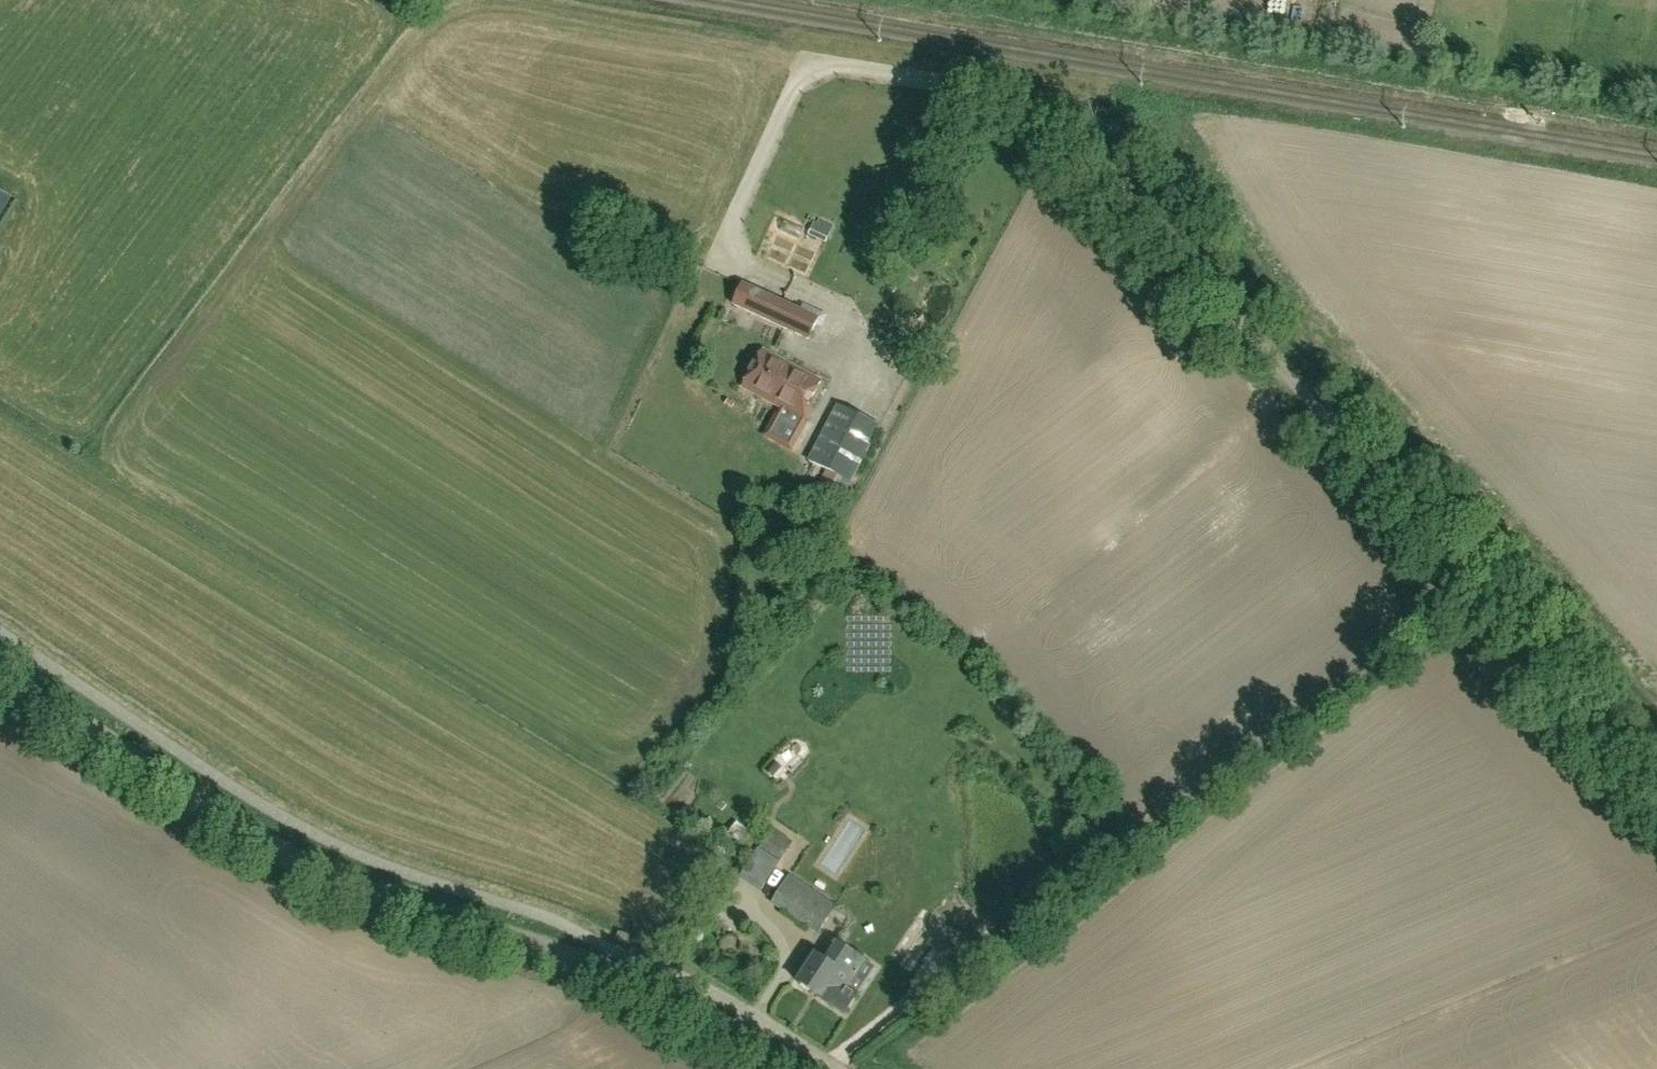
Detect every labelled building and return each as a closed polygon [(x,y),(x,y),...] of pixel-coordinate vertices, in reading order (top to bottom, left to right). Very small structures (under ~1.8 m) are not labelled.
[(0,187),(0,215),(12,194),(0,187)] [(741,282),(731,304),(809,339),(819,317),(741,282)] [(741,388),(804,420),(824,379),(761,348),(741,388)] [(810,461),(851,483),(880,426),(839,405),(810,461)] [(799,426),(776,414),(765,433),(788,446),(799,426)] [(831,913),(786,885),(771,905),(818,934),(831,913)] [(798,984),(846,1014),(859,994),(847,987),(864,960),(839,944),(827,962),(817,955),(798,984)]
